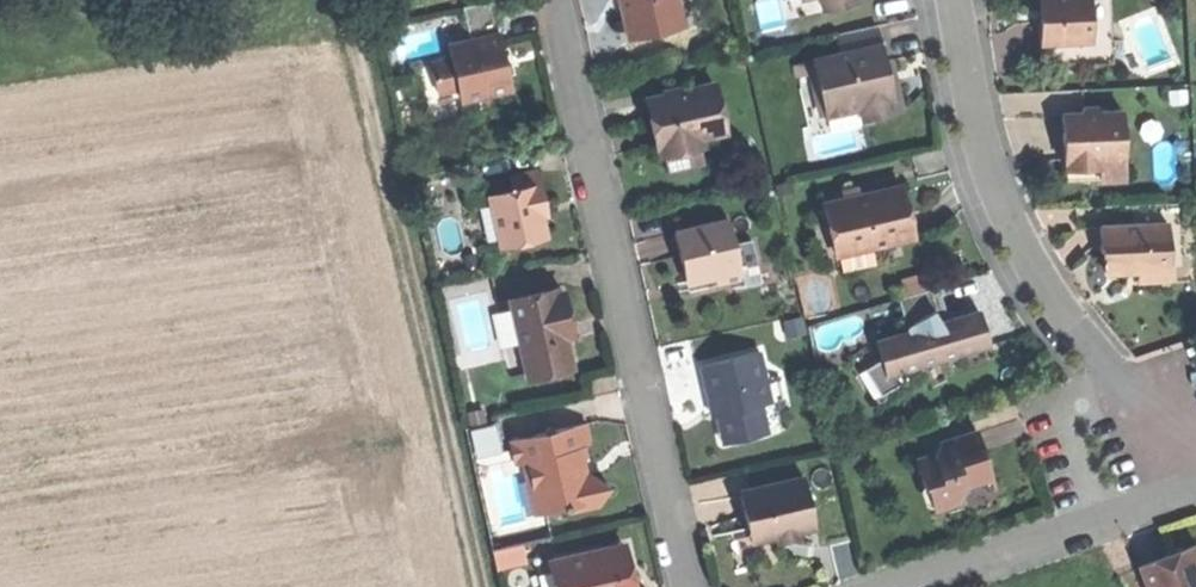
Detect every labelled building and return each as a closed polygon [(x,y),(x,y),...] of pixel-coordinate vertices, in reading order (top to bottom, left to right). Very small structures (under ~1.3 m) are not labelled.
[(464,6),(471,40),(451,44),(453,54),(433,58),(440,89),(460,84),(462,97),(510,87),(503,55),(497,26),(505,25),(500,0),(493,0),(464,6)] [(624,9),(631,8),(630,0),(622,0),(622,2),(624,9)] [(631,8),(624,9),(629,37),(657,32),(655,26),(682,21),(678,0),(630,0),(631,8)] [(1044,41),(1094,39),(1093,0),(1042,0),(1043,19),(1044,41)] [(815,58),(827,115),(862,107),(873,105),(875,115),(904,109),(898,80),(890,82),(885,58),(878,24),(837,32),(842,53),(815,58)] [(893,57),(885,58),(890,82),(898,80),(896,69),(893,57)] [(821,116),(827,115),(815,58),(809,60),(821,116)] [(663,143),(665,153),(702,145),(700,135),(727,129),(716,83),(649,98),(655,127),(659,144),(663,143)] [(864,117),(875,115),(873,105),(862,107),(864,117)] [(1125,110),(1065,111),(1065,142),(1066,168),(1102,167),(1102,159),(1126,159),(1125,110)] [(705,160),(702,145),(665,153),(669,168),(705,160)] [(1126,179),(1126,159),(1102,159),(1102,167),(1066,168),(1066,180),(1126,179)] [(491,192),(502,245),(547,235),(543,216),(540,204),(548,202),(541,170),(512,176),(515,187),(491,192)] [(825,202),(835,248),(874,239),(875,244),(915,235),(909,211),(903,184),(825,202)] [(549,208),(548,202),(540,204),(543,216),(550,215),(549,208)] [(730,217),(676,229),(682,254),(687,277),(717,271),(720,283),(744,277),(730,217)] [(1170,222),(1101,224),(1102,247),(1106,247),(1106,252),(1106,257),(1117,269),(1138,269),(1139,279),(1172,278),(1170,222)] [(938,285),(900,297),(910,332),(877,341),(882,357),(876,359),(885,389),(919,368),(918,364),(986,344),(981,328),(977,313),(955,319),(952,309),(946,311),(938,285)] [(555,287),(512,296),(529,370),(572,360),(567,335),(565,327),(573,325),(565,290),(556,292),(555,287)] [(786,319),(789,334),(808,330),(805,315),(786,319)] [(574,329),(573,325),(565,327),(567,335),(575,333),(574,329)] [(719,414),(725,442),(771,432),(764,404),(759,383),(769,381),(762,350),(701,364),(709,396),(714,395),(719,414)] [(574,368),(572,360),(529,370),(530,378),(574,368)] [(773,402),(769,381),(759,383),(764,404),(773,402)] [(713,415),(719,414),(714,395),(709,396),(711,406),(713,415)] [(541,483),(547,510),(572,504),(573,507),(602,500),(601,496),(609,485),(593,474),(584,476),(583,469),(581,461),(587,453),(585,442),(590,441),(586,423),(555,430),(548,425),(545,432),(510,440),(516,463),(526,460),(532,485),(541,483)] [(928,484),(934,506),(967,497),(996,488),(979,430),(941,441),(932,454),(917,458),(925,485),(928,484)] [(748,516),(753,540),(779,534),(798,530),(817,525),(805,475),(741,490),(748,516)] [(538,512),(547,510),(541,483),(532,485),(538,512)] [(800,537),(798,530),(779,534),(781,542),(800,537)] [(500,568),(529,561),(525,542),(495,548),(500,568)] [(1142,561),(1151,586),(1195,586),(1195,542),(1167,552),(1142,561)] [(625,543),(618,545),(623,570),(631,568),(625,543)] [(563,586),(635,586),(633,580),(631,568),(623,570),(618,545),(557,559),(563,586)]
